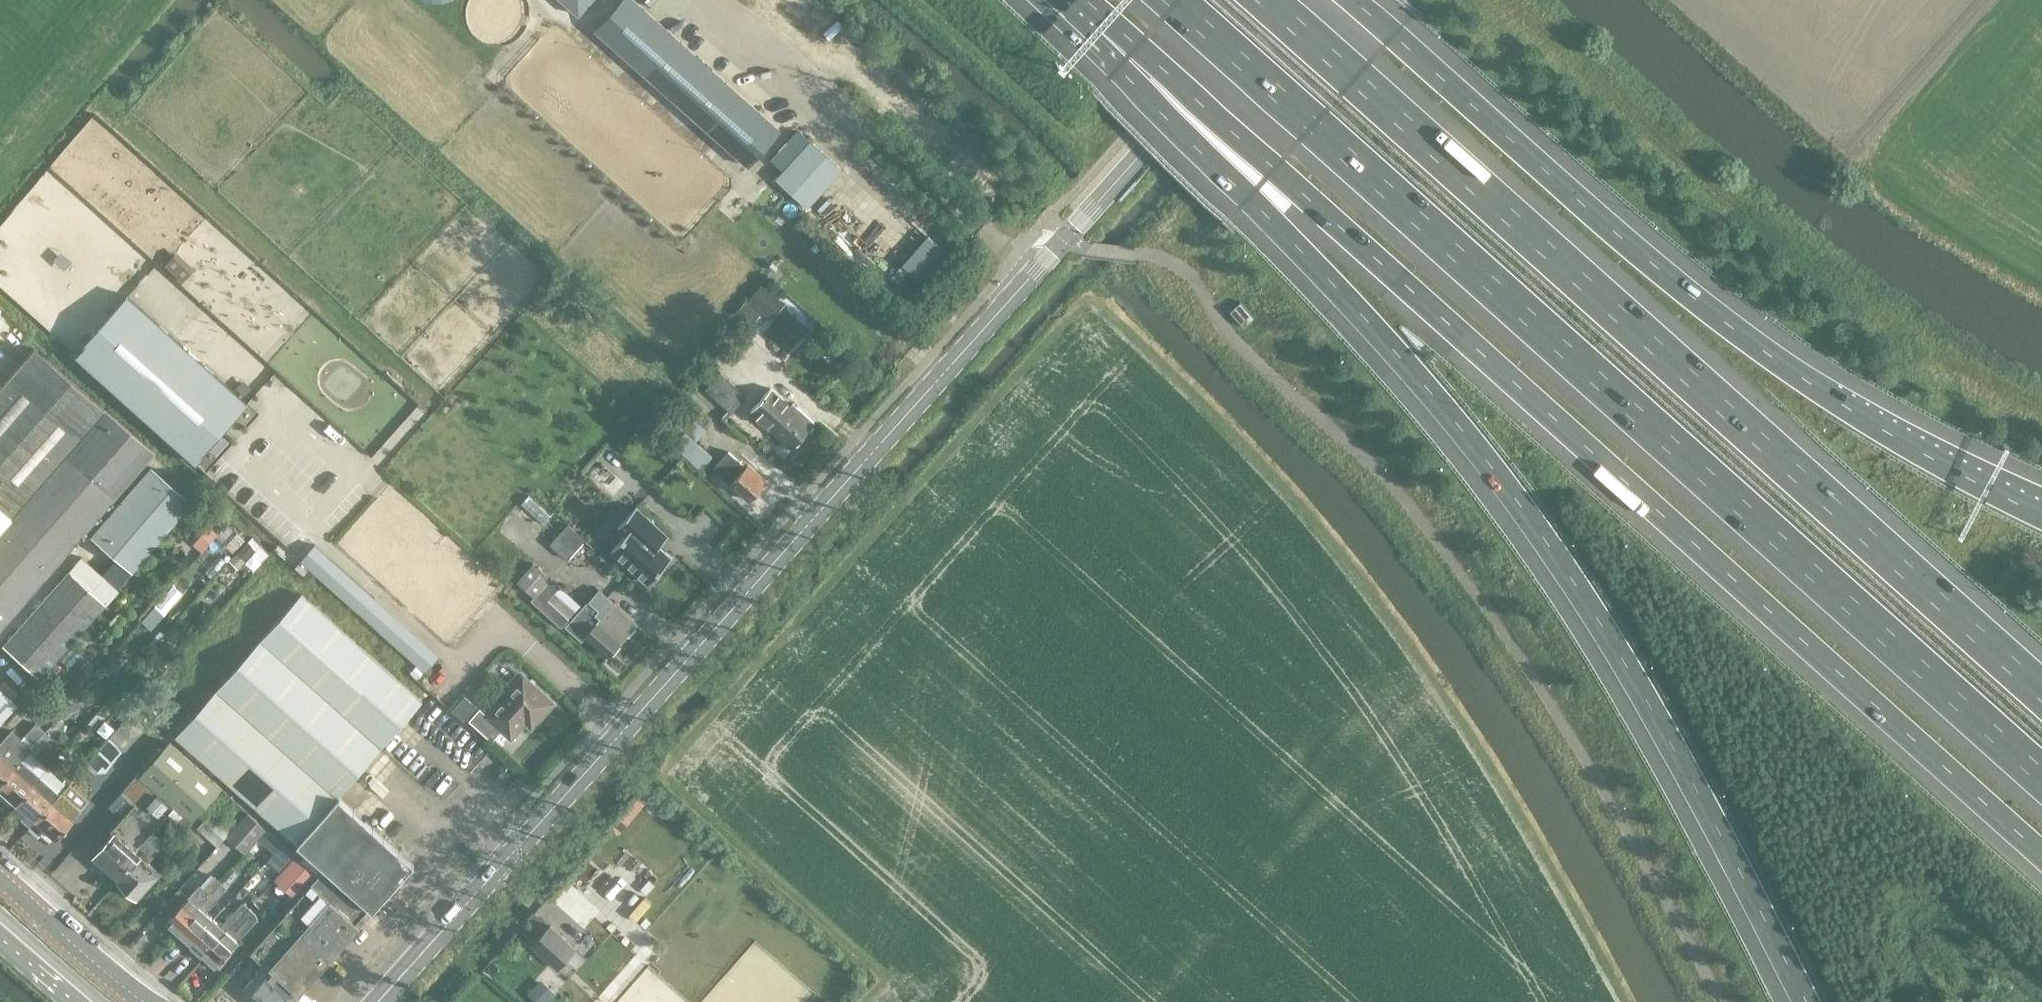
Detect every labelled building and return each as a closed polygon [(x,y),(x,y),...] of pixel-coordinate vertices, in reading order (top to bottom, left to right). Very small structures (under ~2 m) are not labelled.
[(579,15),(592,0),(562,0),(579,15)] [(595,29),(748,166),(781,129),(636,0),(620,0),(595,29)] [(783,168),(776,175),(808,204),(844,167),(800,125),(770,156),(783,168)] [(926,281),(952,253),(929,232),(903,260),(926,281)] [(174,252),(165,262),(184,279),(193,269),(174,252)] [(127,294),(74,354),(195,462),(248,403),(127,294)] [(1250,319),(1251,320),(1251,321),(1256,317),(1240,299),(1227,310),(1244,328),(1248,323),(1247,322),(1250,319)] [(153,450),(33,346),(0,384),(0,626),(153,450)] [(710,383),(705,388),(732,412),(747,395),(721,371),(718,374),(714,370),(706,379),(710,383)] [(751,411),(782,439),(792,448),(815,422),(793,402),(789,407),(770,389),(751,411)] [(671,421),(685,431),(697,442),(707,431),(694,420),(704,409),(691,399),(671,421)] [(697,442),(685,431),(673,444),(700,469),(712,456),(697,442)] [(750,501),(767,482),(747,465),(745,467),(728,452),(713,469),(750,501)] [(129,570),(189,501),(150,466),(89,534),(129,570)] [(626,533),(611,549),(648,583),(671,557),(658,545),(660,543),(667,536),(668,535),(636,506),(618,526),(626,533)] [(218,532),(235,548),(247,536),(230,520),(218,532)] [(192,538),(201,548),(220,532),(211,522),(192,538)] [(568,559),(585,540),(567,524),(550,543),(568,559)] [(255,567),(271,550),(253,532),(237,549),(255,567)] [(491,534),(477,549),(485,556),(498,541),(491,534)] [(315,544),(302,559),(361,613),(375,598),(315,544)] [(517,581),(535,597),(532,600),(561,626),(581,604),(552,577),(551,578),(534,562),(517,581)] [(2,645),(39,678),(105,603),(68,570),(2,645)] [(637,624),(599,589),(589,600),(588,599),(583,606),(584,607),(567,626),(582,639),(585,636),(608,656),(637,624)] [(176,735),(298,842),(325,867),(319,875),(325,881),(334,888),(367,917),(374,910),(415,863),(339,795),(423,702),(301,594),(176,735)] [(380,609),(371,620),(417,661),(426,650),(380,609)] [(91,675),(81,667),(60,692),(70,700),(91,675)] [(554,702),(523,674),(487,714),(480,707),(469,719),(492,740),(502,729),(511,737),(533,712),(540,718),(554,702)] [(457,686),(445,699),(467,718),(478,705),(457,686)] [(0,689),(0,722),(17,703),(0,689)] [(45,731),(35,722),(21,738),(11,729),(0,741),(0,742),(0,782),(45,731)] [(0,782),(0,791),(15,804),(48,767),(47,766),(46,768),(33,756),(50,735),(45,731),(0,782)] [(108,736),(84,763),(99,776),(123,750),(108,736)] [(151,832),(153,830),(166,814),(183,829),(222,786),(169,739),(139,774),(138,773),(108,805),(120,816),(109,828),(115,833),(94,856),(120,879),(141,856),(157,837),(151,832)] [(48,767),(15,804),(34,821),(76,774),(72,770),(63,780),(48,767)] [(76,774),(34,821),(54,839),(79,811),(80,809),(78,808),(84,801),(75,794),(86,782),(76,774)] [(268,829),(246,809),(233,823),(234,825),(231,828),(225,835),(226,836),(246,854),(260,838),(268,829)] [(212,812),(198,828),(218,845),(226,836),(225,835),(231,828),(212,812)] [(268,829),(260,838),(275,851),(282,843),(268,829)] [(141,856),(120,879),(119,881),(138,898),(160,874),(148,863),(166,842),(153,830),(151,832),(157,837),(141,856)] [(275,851),(269,858),(282,869),(295,854),(282,843),(275,851)] [(282,869),(273,878),(298,899),(319,875),(295,854),(282,869)] [(359,926),(367,917),(334,888),(325,881),(319,875),(298,899),(251,952),(265,965),(242,991),(255,1001),(291,1001),(359,926)] [(166,923),(179,934),(201,909),(199,907),(221,882),(216,877),(205,889),(200,885),(166,923)] [(201,909),(179,934),(191,945),(215,918),(208,912),(229,888),(221,882),(199,907),(201,909)] [(225,930),(203,956),(216,967),(251,927),(254,923),(267,908),(270,901),(262,894),(250,907),(228,933),(225,930)] [(215,918),(191,945),(203,956),(225,930),(228,933),(250,907),(244,902),(223,925),(215,918)] [(557,969),(576,948),(551,924),(532,945),(557,969)] [(541,1001),(546,1001),(558,990),(542,974),(528,989),(541,1001)]
